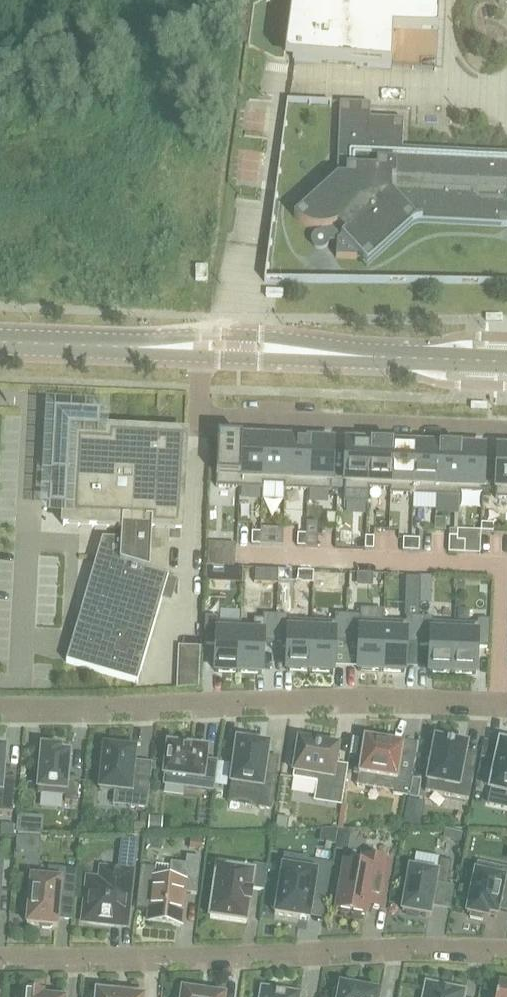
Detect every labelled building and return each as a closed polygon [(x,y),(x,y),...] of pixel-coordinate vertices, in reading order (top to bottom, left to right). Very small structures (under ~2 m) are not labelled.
[(293,60),(391,68),(391,65),(393,32),(438,34),(439,0),(300,0),(293,60)] [(506,226),(506,153),(402,149),(404,120),(370,119),(371,104),(340,103),(337,170),(346,170),(346,178),(337,178),(294,218),(296,221),(300,223),(303,225),(307,227),(310,228),(314,229),(318,230),(321,230),(321,233),(319,233),(318,233),(316,233),(315,234),(314,235),(313,237),(312,238),(312,239),(312,241),(312,242),(312,244),(313,245),(314,247),(315,248),(316,248),(318,249),(319,249),(321,250),(322,249),(324,249),(325,248),(326,247),(327,246),(328,245),(329,243),(329,242),(337,243),(336,258),(360,259),(367,267),(410,227),(412,226),(413,224),(415,223),(417,223),(419,222),(421,222),(506,226)] [(195,266),(195,281),(207,281),(207,266),(195,266)] [(66,479),(65,487),(63,526),(122,529),(121,542),(102,541),(67,662),(138,682),(168,577),(167,577),(170,532),(181,532),(186,436),(99,433),(100,417),(54,415),(51,478),(66,479)] [(216,487),(239,488),(242,438),(218,437),(216,487)] [(264,439),(242,438),(239,488),(263,489),(263,484),(262,484),(264,439)] [(287,440),(264,439),(262,484),(263,484),(284,485),(285,485),(287,440)] [(308,490),(310,441),(287,440),(285,485),(284,485),(284,490),(308,490)] [(310,441),(308,490),(331,491),(333,442),(310,441)] [(344,491),(344,502),(368,503),(369,488),(368,488),(370,443),(346,442),(345,475),(344,491)] [(369,488),(390,489),(391,489),(393,444),(370,443),(368,488),(369,488)] [(415,445),(393,444),(391,489),(390,489),(390,494),(413,495),(415,445)] [(438,446),(415,445),(413,495),(436,496),(438,446)] [(459,492),(461,447),(438,446),(436,496),(460,497),(460,492),(459,492)] [(485,448),(461,447),(459,492),(460,492),(483,493),(485,448)] [(497,449),(495,498),(506,499),(506,449),(497,449)] [(332,474),(331,490),(344,491),(345,475),(332,474)] [(481,532),(493,532),(493,524),(481,523),(481,532)] [(306,535),(305,547),(313,547),(317,547),(318,535),(318,526),(306,526),(306,535)] [(252,545),(260,545),(260,533),(252,532),(252,545)] [(297,546),(305,547),(306,535),(298,534),(297,546)] [(373,550),(374,537),(366,537),(365,549),(373,550)] [(449,537),(449,553),(457,553),(457,541),(457,537),(449,537)] [(403,539),(403,551),(411,551),(411,539),(403,539)] [(411,551),(419,552),(419,539),(411,539),(411,551)] [(457,553),(465,553),(465,541),(457,541),(457,553)] [(207,566),(215,566),(216,554),(208,554),(207,566)] [(243,583),(243,568),(236,568),(236,567),(231,567),(230,583),(243,583)] [(278,570),(255,569),(254,583),(277,584),(278,570)] [(287,571),(279,570),(278,583),(286,583),(286,582),(287,571)] [(405,591),(420,591),(420,582),(406,581),(405,591)] [(456,582),(456,593),(465,593),(465,582),(456,582)] [(430,604),(431,592),(420,592),(419,604),(430,604)] [(348,616),(347,643),(359,644),(358,670),(381,671),(383,621),(384,611),(361,610),(361,616),(348,616)] [(253,628),(241,628),(240,628),(238,673),(262,674),(263,643),(275,643),(277,616),(264,615),(264,620),(254,619),(253,628)] [(334,643),(347,643),(348,616),(335,615),(335,622),(312,621),(310,671),(333,672),(334,643)] [(287,670),(310,671),(312,621),(289,620),(289,616),(277,616),(275,643),(288,644),(287,670)] [(215,672),(238,673),(240,628),(241,628),(242,623),(218,622),(218,618),(205,617),(204,645),(216,645),(215,672)] [(406,645),(418,645),(419,618),(406,617),(406,622),(383,621),(381,671),(404,672),(406,645)] [(433,618),(419,618),(418,645),(430,646),(429,672),(452,673),(455,623),(433,622),(433,618)] [(477,624),(455,623),(452,673),(476,674),(477,648),(489,648),(490,621),(478,620),(477,624)] [(355,774),(358,774),(376,777),(375,783),(395,786),(394,792),(393,794),(408,797),(414,761),(401,759),(403,745),(388,743),(365,739),(362,760),(357,759),(355,774)] [(462,770),(466,752),(467,745),(436,739),(435,744),(430,743),(427,759),(431,760),(425,791),(469,800),(474,772),(462,770)] [(265,775),(267,756),(269,745),(237,741),(230,793),(230,794),(260,798),(258,807),(258,808),(272,810),(276,777),(265,775)] [(317,782),(316,787),(344,792),(348,766),(336,764),(338,747),(324,745),(324,744),(314,743),(299,741),(297,755),(292,754),(290,767),(294,768),(293,778),(317,782)] [(45,747),(42,747),(38,794),(65,796),(65,802),(77,803),(79,779),(68,778),(70,754),(61,753),(61,749),(59,749),(59,745),(45,743),(45,747)] [(500,743),(495,768),(489,767),(485,785),(491,786),(490,790),(491,790),(506,794),(506,745),(500,743)] [(15,781),(3,780),(4,770),(5,749),(0,748),(1,744),(0,744),(0,802),(1,802),(0,812),(13,813),(15,781)] [(186,778),(185,788),(214,791),(218,762),(206,760),(207,749),(168,744),(164,775),(186,778)] [(130,793),(128,807),(147,809),(150,781),(133,779),(135,761),(136,750),(104,747),(99,790),(115,791),(130,793)] [(410,798),(418,799),(422,781),(413,779),(410,798)] [(149,817),(148,833),(161,834),(163,818),(149,817)] [(277,817),(275,829),(287,831),(289,819),(277,817)] [(26,821),(18,820),(17,834),(25,835),(26,821)] [(135,824),(135,834),(144,835),(145,825),(135,824)] [(2,825),(1,835),(14,836),(14,825),(2,825)] [(335,844),(338,828),(337,828),(321,829),(319,843),(335,844)] [(455,831),(453,841),(461,842),(463,833),(455,831)] [(16,837),(16,852),(25,852),(25,837),(16,837)] [(121,838),(120,847),(138,850),(139,841),(121,838)] [(142,869),(137,909),(150,911),(149,922),(180,925),(184,893),(197,894),(201,858),(187,856),(186,864),(184,881),(169,880),(153,878),(154,870),(142,869)] [(383,908),(391,861),(363,856),(361,867),(345,865),(344,867),(340,866),(338,882),(342,883),(336,912),(367,917),(369,905),(383,908)] [(430,916),(436,883),(448,886),(452,862),(440,860),(437,874),(410,869),(402,911),(430,916)] [(309,919),(309,917),(313,897),(326,900),(332,865),(308,861),(307,871),(284,867),(283,866),(282,868),(283,868),(279,891),(274,890),(271,908),(276,909),(275,914),(275,913),(275,915),(276,915),(276,914),(308,920),(309,920),(309,919)] [(217,873),(210,918),(247,923),(249,904),(251,904),(252,893),(251,893),(252,889),(264,891),(268,867),(254,865),(252,873),(250,873),(250,870),(232,867),(218,865),(217,873)] [(50,929),(53,926),(57,927),(60,897),(74,898),(77,870),(48,868),(47,879),(32,877),(30,893),(27,896),(26,904),(29,906),(27,924),(40,925),(42,928),(50,929)] [(495,915),(497,916),(498,911),(502,892),(506,893),(506,869),(505,879),(476,872),(467,914),(471,914),(470,918),(483,921),(484,917),(488,918),(488,917),(489,914),(495,915)] [(90,922),(114,924),(126,926),(132,873),(102,870),(101,878),(90,877),(86,880),(85,889),(87,892),(84,915),(90,922)] [(465,991),(426,983),(423,996),(464,996),(465,991)] [(356,988),(340,985),(339,986),(340,986),(339,991),(335,990),(333,996),(380,996),(381,993),(381,992),(356,988)] [(499,985),(496,996),(506,996),(506,986),(499,985)] [(300,994),(262,988),(261,996),(299,996),(300,994)]
